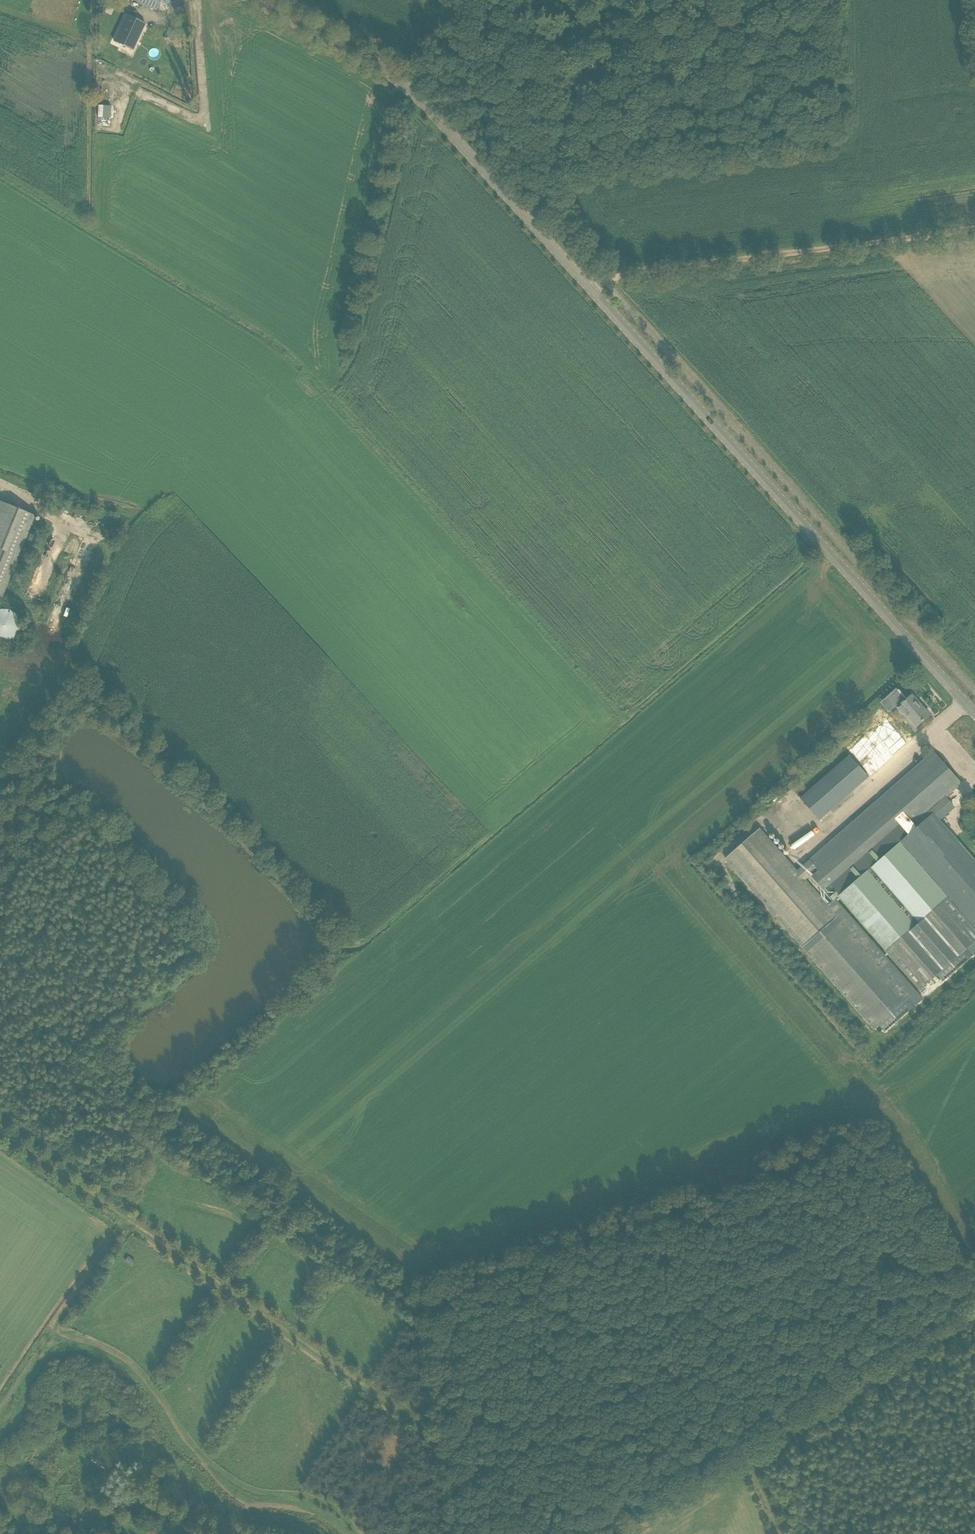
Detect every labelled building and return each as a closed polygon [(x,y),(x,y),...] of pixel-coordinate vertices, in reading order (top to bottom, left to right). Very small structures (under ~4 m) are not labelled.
[(156,10),(161,0),(134,0),(156,10)] [(127,14),(113,41),(127,47),(133,34),(138,37),(145,23),(127,14)] [(31,524),(34,515),(0,501),(0,601),(31,524)] [(1,643),(4,643),(6,643),(9,642),(11,641),(13,640),(15,638),(17,636),(18,634),(19,631),(20,629),(20,626),(20,625),(20,623),(19,620),(18,618),(16,616),(15,614),(13,612),(11,611),(9,610),(7,610),(5,609),(3,609),(0,609),(0,643),(1,643)] [(895,706),(896,707),(907,719),(909,718),(916,726),(929,715),(912,695),(907,699),(906,698),(906,697),(899,689),(898,690),(898,691),(889,699),(895,706)] [(809,860),(797,870),(760,828),(724,859),(803,947),(875,1029),(879,1026),(885,1032),(923,999),(835,899),(838,896),(920,990),(937,975),(943,982),(974,954),(974,861),(940,821),(954,808),(954,807),(945,797),(954,789),(961,783),(933,751),(873,804),(809,860)] [(800,798),(819,820),(868,777),(849,755),(800,798)]
